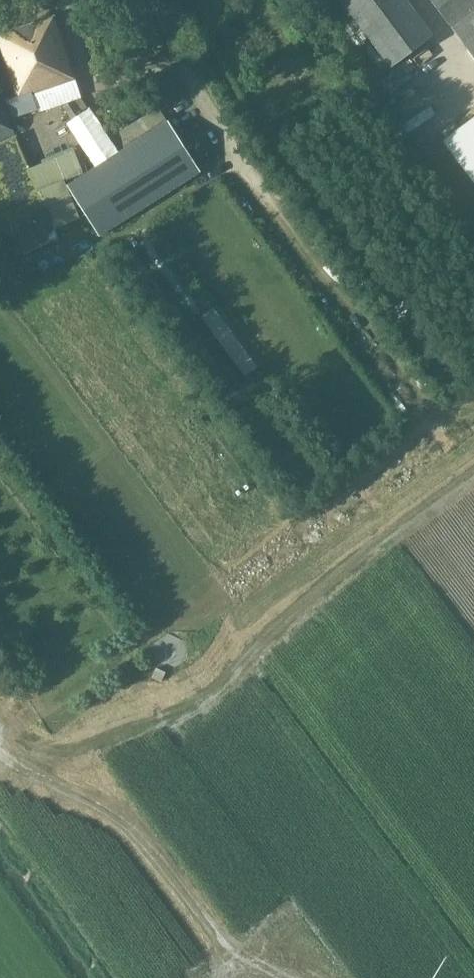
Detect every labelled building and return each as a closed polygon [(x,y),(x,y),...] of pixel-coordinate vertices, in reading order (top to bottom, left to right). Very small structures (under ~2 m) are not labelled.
[(433,35),(406,0),(340,0),(390,67),(433,35)] [(74,79),(53,15),(0,32),(0,49),(14,93),(30,88),(31,90),(31,93),(33,92),(74,79)] [(31,90),(7,98),(13,116),(38,107),(33,92),(31,93),(31,90)] [(11,116),(0,91),(0,138),(13,132),(7,118),(11,116)] [(168,120),(167,121),(158,107),(124,128),(123,131),(122,136),(122,138),(122,142),(123,146),(124,148),(118,152),(89,107),(87,108),(83,103),(76,107),(72,100),(63,106),(71,120),(67,122),(95,166),(66,185),(99,236),(200,171),(168,120)] [(442,140),(473,183),(473,117),(442,140)] [(27,170),(13,136),(0,141),(0,280),(1,283),(66,255),(54,229),(80,218),(63,180),(83,172),(73,150),(27,170)] [(250,379),(239,388),(247,399),(258,390),(250,379)]
